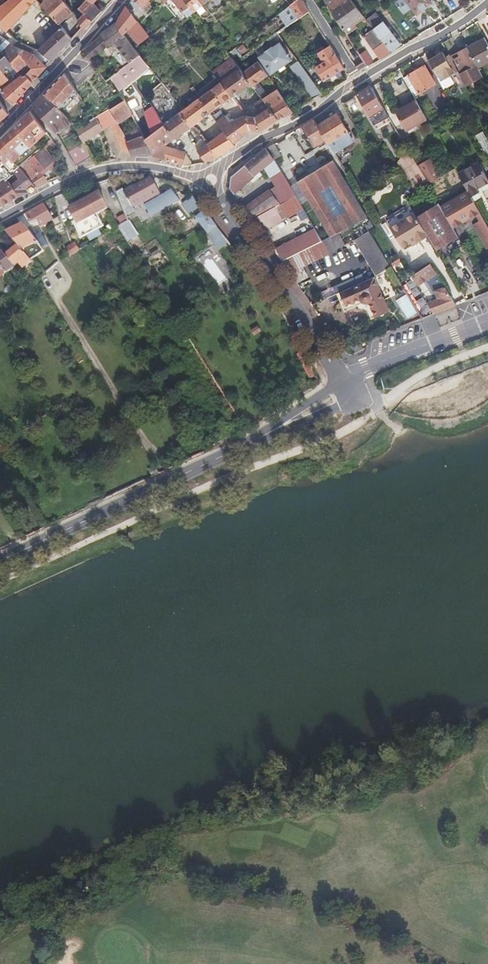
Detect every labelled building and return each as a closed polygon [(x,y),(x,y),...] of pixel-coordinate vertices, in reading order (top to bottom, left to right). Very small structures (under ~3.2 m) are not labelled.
[(35,0),(10,0),(0,7),(0,19),(1,21),(0,22),(0,26),(5,30),(17,41),(22,35),(11,26),(35,0)] [(73,12),(64,1),(62,0),(45,0),(46,1),(42,4),(53,17),(59,23),(73,12)] [(106,7),(101,3),(98,6),(95,3),(93,3),(89,0),(87,0),(81,6),(79,8),(85,13),(78,21),(84,27),(85,29),(93,21),(103,11),(106,7)] [(150,0),(136,0),(144,8),(151,2),(150,0)] [(195,12),(186,0),(172,0),(188,18),(195,12)] [(201,0),(186,0),(195,12),(198,10),(199,9),(203,6),(204,4),(201,0)] [(309,11),(303,0),(298,0),(291,5),(296,13),(283,22),(286,26),(299,17),(299,19),(309,11)] [(347,0),(329,0),(327,1),(331,12),(347,0)] [(364,16),(363,15),(351,0),(347,0),(331,12),(344,30),(364,16)] [(418,15),(432,4),(429,0),(408,0),(399,7),(404,14),(412,7),(418,15)] [(228,3),(219,10),(222,12),(230,6),(228,3)] [(207,10),(203,6),(199,9),(198,10),(202,14),(207,10)] [(140,44),(150,37),(138,22),(127,7),(121,17),(127,29),(129,31),(140,44)] [(212,16),(218,22),(225,16),(222,12),(219,10),(213,15),(212,16)] [(369,11),(363,15),(364,16),(367,20),(372,16),(369,11)] [(392,52),(401,45),(400,43),(386,26),(376,12),(372,16),(367,20),(374,29),(382,39),(392,52)] [(58,53),(73,39),(62,27),(59,23),(53,17),(51,19),(54,23),(42,35),(48,41),(47,42),(58,53)] [(131,63),(140,55),(125,35),(129,31),(127,29),(121,17),(117,23),(111,28),(102,35),(83,51),(91,60),(110,45),(116,45),(131,63)] [(388,24),(386,26),(400,43),(402,41),(388,24)] [(82,40),(86,31),(81,28),(76,37),(82,40)] [(381,59),(393,53),(392,52),(382,39),(374,29),(364,36),(381,59)] [(24,50),(14,45),(11,43),(3,36),(1,35),(0,34),(0,49),(6,56),(12,63),(24,50)] [(468,48),(478,67),(485,63),(487,62),(487,43),(485,39),(468,48)] [(51,60),(58,53),(47,42),(40,49),(51,60)] [(252,50),(245,42),(236,48),(244,56),(252,50)] [(292,60),(280,43),(260,57),(271,74),(292,60)] [(325,81),(345,69),(331,45),(319,53),(324,62),(316,67),(325,81)] [(473,78),(482,74),(478,67),(468,48),(453,55),(462,72),(468,69),(473,78)] [(33,82),(47,67),(45,65),(33,54),(24,50),(12,63),(13,65),(12,65),(18,72),(21,69),(27,63),(32,68),(26,75),(33,82)] [(367,68),(374,64),(365,51),(359,55),(364,63),(367,68)] [(451,76),(458,71),(450,54),(446,57),(443,52),(430,61),(438,78),(443,75),(446,79),(451,76)] [(120,90),(149,66),(140,55),(131,63),(112,78),(120,90)] [(9,80),(7,77),(12,73),(8,69),(12,65),(13,65),(12,63),(6,56),(0,61),(0,87),(9,80)] [(250,83),(242,73),(240,69),(231,58),(213,71),(222,81),(233,96),(250,83)] [(313,99),(322,94),(298,60),(290,67),(313,99)] [(253,87),(269,75),(258,61),(242,73),(250,83),(253,87)] [(26,75),(32,68),(27,63),(21,69),(26,75)] [(415,96),(436,84),(424,65),(404,78),(415,96)] [(13,105),(33,82),(26,75),(21,69),(18,72),(16,74),(19,78),(17,80),(2,91),(13,105)] [(466,86),(483,77),(482,74),(473,78),(468,69),(462,72),(460,73),(461,76),(461,78),(466,86)] [(61,108),(77,91),(71,82),(65,73),(46,94),(61,108)] [(455,82),(451,76),(446,79),(443,75),(438,78),(441,82),(444,88),(455,82)] [(210,113),(233,96),(222,81),(201,97),(200,98),(210,113)] [(134,86),(126,93),(132,101),(140,94),(134,86)] [(371,86),(357,94),(370,116),(377,129),(391,121),(389,118),(389,117),(384,108),(371,86)] [(279,119),(293,112),(278,89),(264,99),(270,108),(279,119)] [(57,132),(73,123),(69,116),(61,108),(46,94),(45,93),(33,107),(57,132)] [(192,126),(210,113),(200,98),(181,112),(192,126)] [(260,131),(279,119),(270,108),(262,98),(255,104),(262,113),(256,117),(260,131)] [(143,103),(153,134),(164,125),(165,124),(153,106),(149,99),(143,103)] [(118,124),(133,115),(130,109),(125,100),(109,110),(109,109),(95,117),(76,129),(84,142),(105,130),(104,129),(116,122),(118,125),(118,124)] [(396,112),(407,131),(427,119),(417,100),(396,112)] [(9,114),(0,101),(0,122),(9,114)] [(139,127),(147,125),(143,111),(140,104),(130,109),(133,115),(139,127)] [(30,147),(31,148),(47,132),(31,111),(0,142),(0,158),(3,161),(8,156),(11,159),(14,163),(30,147)] [(175,138),(192,126),(181,112),(180,113),(180,112),(165,124),(164,125),(175,138)] [(348,131),(338,114),(318,126),(329,143),(348,131)] [(234,143),(246,134),(235,121),(231,123),(226,115),(217,122),(224,131),(234,143)] [(246,134),(252,130),(247,116),(235,121),(246,134)] [(252,130),(260,131),(256,117),(247,116),(252,130)] [(315,229),(322,241),(363,221),(368,218),(334,160),(338,158),(329,143),(318,126),(314,120),(302,127),(306,133),(297,138),(316,171),(298,181),(282,155),(281,156),(275,144),(267,149),(275,160),(291,186),(296,195),(303,208),(315,229)] [(125,157),(133,156),(129,147),(127,143),(129,142),(118,124),(118,125),(116,122),(104,129),(105,130),(114,150),(121,149),(125,157)] [(153,134),(166,160),(182,166),(183,162),(185,156),(186,153),(164,146),(175,138),(164,125),(153,134)] [(478,133),(485,154),(487,153),(487,133),(487,130),(478,133)] [(209,143),(218,157),(236,146),(234,143),(224,131),(209,143)] [(154,156),(166,160),(153,134),(145,139),(153,154),(154,156)] [(133,156),(153,154),(145,139),(144,137),(134,140),(136,145),(129,147),(133,156)] [(92,156),(85,143),(76,148),(67,154),(76,166),(84,162),(92,156)] [(198,150),(206,163),(216,156),(217,157),(218,157),(209,143),(198,150)] [(267,149),(266,148),(246,165),(231,177),(230,188),(234,195),(235,194),(240,190),(255,176),(265,168),(275,160),(267,149)] [(37,187),(46,182),(39,173),(53,161),(42,149),(28,161),(32,166),(24,172),(37,187)] [(118,158),(125,157),(121,149),(114,150),(118,158)] [(429,184),(418,166),(408,149),(398,163),(415,191),(429,184)] [(5,164),(11,159),(8,156),(3,161),(5,164)] [(418,166),(429,184),(429,185),(442,177),(431,159),(418,166)] [(291,186),(275,160),(265,168),(276,186),(270,190),(262,196),(271,209),(296,195),(291,186)] [(487,183),(487,179),(480,163),(459,175),(468,191),(471,197),(479,192),(478,189),(487,183)] [(21,196),(37,187),(24,172),(19,166),(14,171),(19,178),(12,185),(21,196)] [(12,175),(10,173),(5,167),(0,172),(0,174),(2,176),(1,177),(3,180),(5,178),(7,180),(8,179),(12,175)] [(21,196),(12,185),(8,179),(7,180),(0,186),(0,202),(4,206),(21,196)] [(147,179),(143,181),(151,196),(153,198),(161,193),(155,182),(150,184),(147,179)] [(151,196),(143,181),(135,186),(134,185),(124,191),(122,189),(117,192),(127,215),(135,210),(132,206),(142,201),(151,196)] [(151,196),(142,201),(148,212),(153,209),(156,214),(180,201),(170,188),(164,192),(161,193),(153,198),(151,196)] [(244,195),(240,190),(235,194),(239,199),(244,195)] [(441,206),(454,228),(480,213),(471,197),(468,191),(441,206)] [(108,208),(99,192),(70,208),(77,219),(73,221),(81,238),(104,226),(97,214),(108,208)] [(203,208),(193,195),(182,204),(190,215),(195,211),(197,213),(203,208)] [(252,220),(261,233),(303,208),(296,195),(271,209),(252,220)] [(271,209),(262,196),(245,208),(252,220),(271,209)] [(51,220),(53,219),(43,203),(26,213),(32,223),(37,221),(41,227),(47,225),(48,222),(50,221),(51,220)] [(440,204),(417,218),(431,244),(436,250),(459,237),(454,228),(441,206),(440,204)] [(390,228),(414,213),(410,207),(387,221),(390,228)] [(217,226),(205,210),(196,217),(208,233),(217,226)] [(390,228),(403,248),(411,242),(413,245),(431,244),(417,218),(414,213),(390,228)] [(386,246),(368,218),(363,221),(380,250),(386,246)] [(129,220),(120,226),(128,240),(138,234),(129,220)] [(32,223),(30,224),(33,231),(41,227),(37,221),(32,223)] [(377,276),(392,269),(380,250),(363,221),(322,241),(282,261),(281,261),(297,283),(307,277),(303,267),(355,240),(377,276)] [(20,224),(6,231),(18,244),(31,260),(44,251),(42,248),(48,244),(40,233),(37,236),(33,231),(31,233),(24,224),(21,226),(20,224)] [(282,261),(322,241),(315,229),(276,249),(282,261)] [(0,252),(0,265),(6,273),(19,263),(24,269),(32,261),(31,260),(18,244),(5,254),(3,250),(0,252)] [(80,249),(76,244),(66,250),(70,256),(80,249)] [(220,285),(228,279),(210,256),(202,262),(220,285)] [(434,314),(456,305),(445,287),(437,273),(431,264),(412,276),(418,286),(426,281),(432,292),(435,291),(438,298),(428,302),(434,314)] [(304,292),(313,285),(307,277),(297,283),(304,292)] [(390,311),(374,277),(340,292),(346,306),(358,300),(361,299),(362,300),(363,302),(365,303),(367,303),(369,302),(370,306),(375,317),(376,318),(390,311)] [(333,295),(330,290),(320,294),(323,300),(333,295)] [(361,305),(358,300),(346,306),(340,292),(337,294),(345,312),(361,305)] [(407,293),(397,299),(408,318),(418,312),(407,293)] [(461,314),(456,305),(434,314),(439,323),(461,314)] [(372,319),(375,317),(370,306),(367,307),(372,319)] [(167,395),(162,386),(153,391),(159,400),(167,395)] [(195,440),(203,453),(214,449),(204,434),(195,440)] [(160,473),(155,466),(149,469),(153,476),(160,473)] [(42,519),(47,527),(59,521),(55,513),(42,519)]
